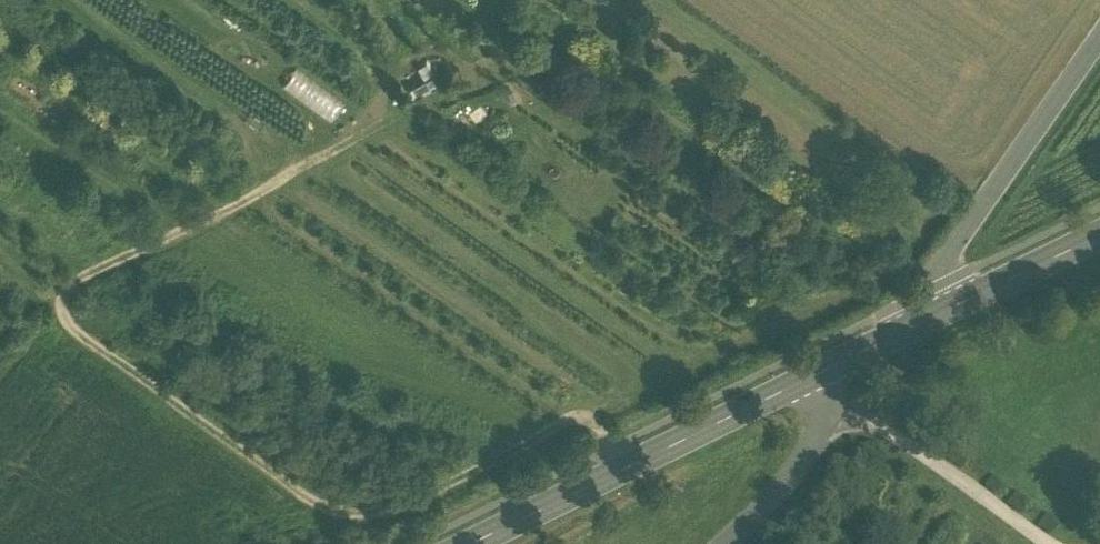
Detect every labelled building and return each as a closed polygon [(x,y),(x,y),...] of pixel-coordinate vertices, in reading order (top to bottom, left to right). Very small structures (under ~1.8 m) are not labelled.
[(296,65),(282,83),(329,120),(343,102),(296,65)]
